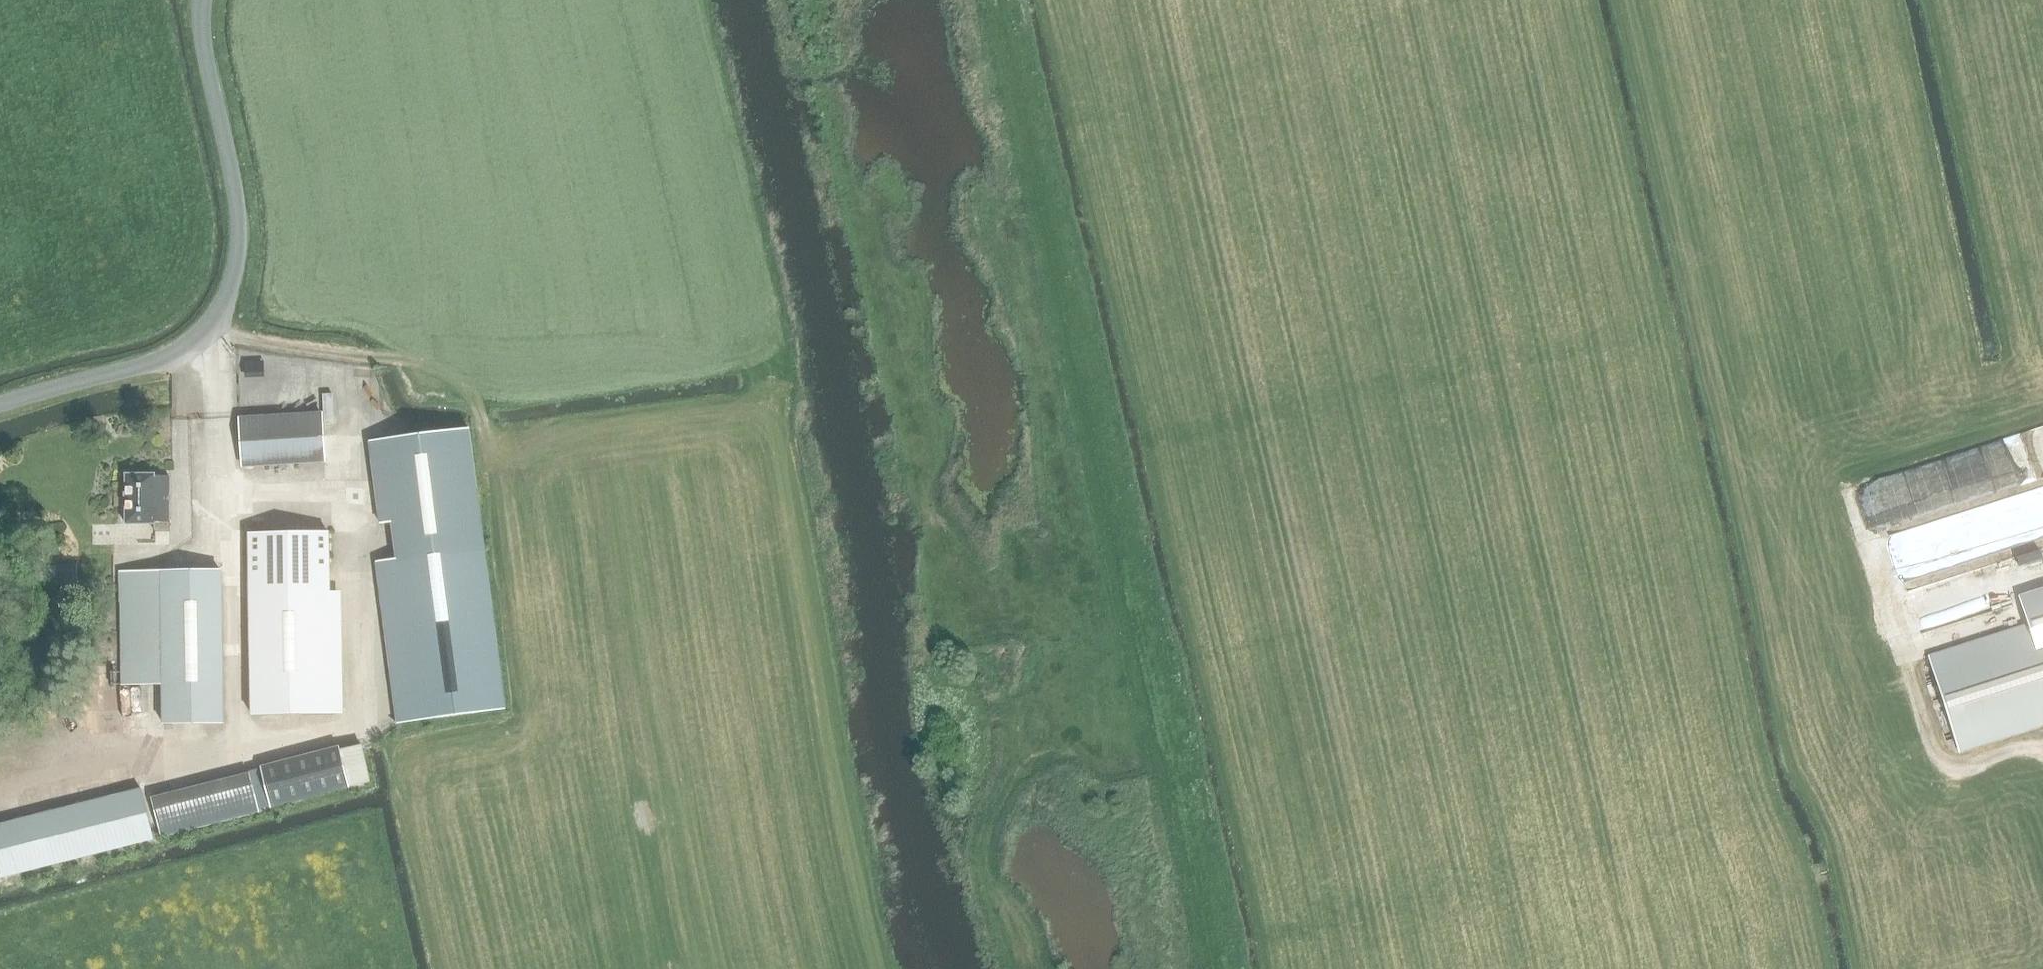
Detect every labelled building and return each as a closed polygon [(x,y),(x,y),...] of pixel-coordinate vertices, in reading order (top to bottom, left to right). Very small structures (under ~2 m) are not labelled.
[(332,423),(330,395),(320,395),(321,412),(238,417),(241,468),(326,463),(323,424),(332,423)] [(378,523),(390,521),(396,560),(375,563),(396,723),(505,709),(469,429),(367,442),(378,523)] [(154,478),(154,476),(126,475),(124,525),(153,525),(153,533),(169,533),(169,523),(168,477),(154,478)] [(330,592),(329,533),(247,534),(250,715),(343,713),(341,592),(330,592)] [(224,723),(221,570),(118,572),(120,685),(161,685),(161,724),(224,723)] [(1927,658),(1957,753),(2042,725),(2042,621),(1927,658)] [(259,813),(249,773),(140,800),(152,848),(162,845),(160,837),(259,813)] [(139,793),(0,828),(0,877),(150,840),(139,793)]
